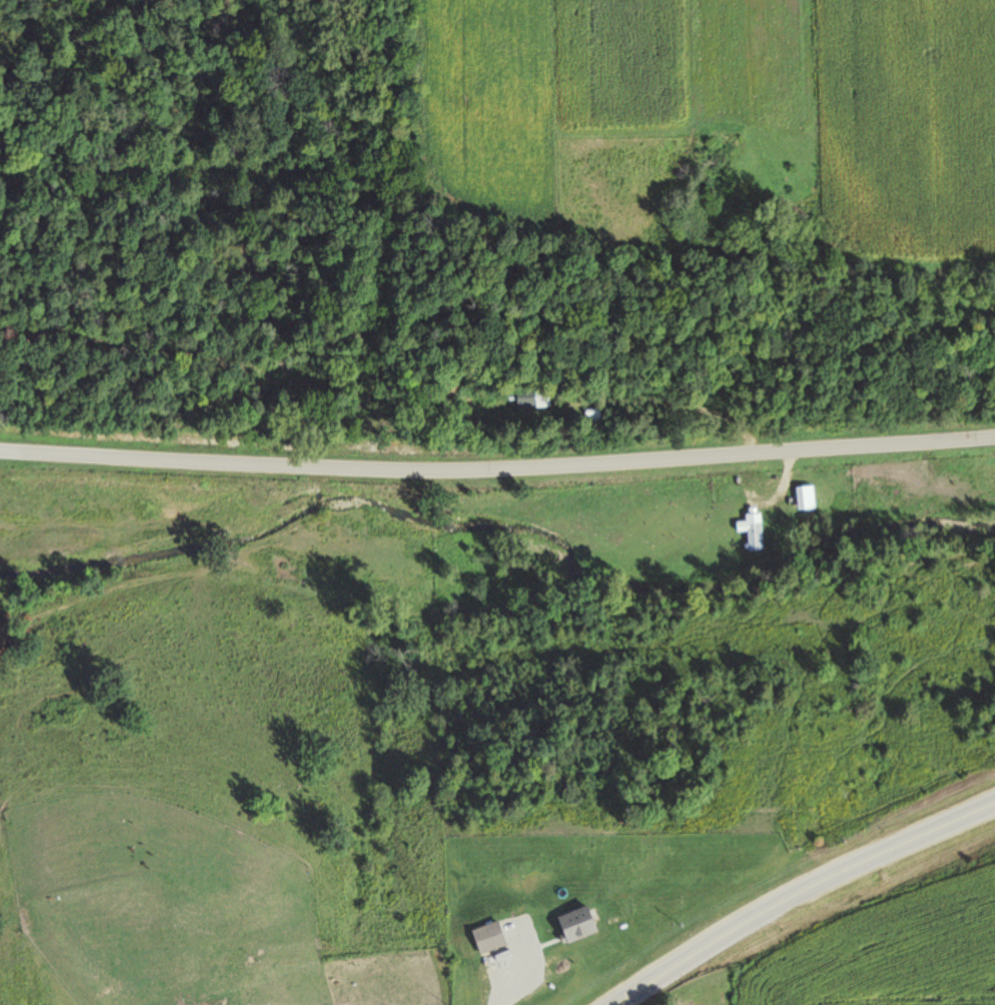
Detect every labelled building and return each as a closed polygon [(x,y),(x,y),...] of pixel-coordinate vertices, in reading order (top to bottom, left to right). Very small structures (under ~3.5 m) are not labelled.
[(548,407),(548,391),(515,391),(515,407),(548,407)] [(597,422),(597,408),(583,408),(583,422),(597,422)] [(735,532),(746,532),(747,550),(762,549),(760,512),(744,513),(745,521),(735,522),(735,532)] [(595,931),(584,905),(554,917),(565,943),(595,931)] [(505,944),(497,920),(470,929),(477,953),(505,944)]
